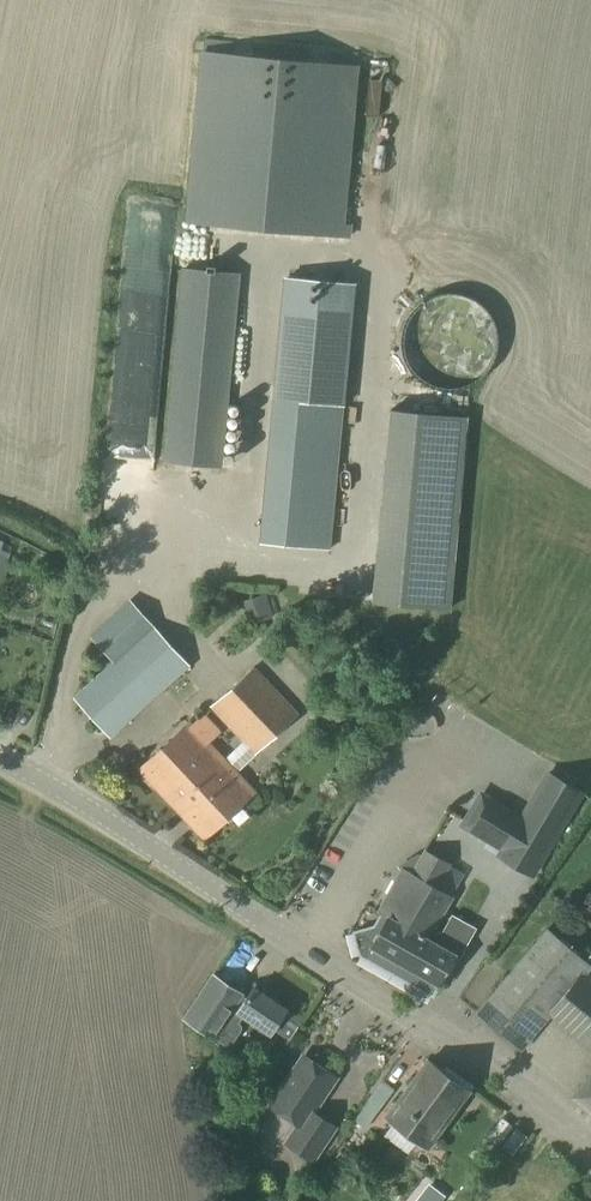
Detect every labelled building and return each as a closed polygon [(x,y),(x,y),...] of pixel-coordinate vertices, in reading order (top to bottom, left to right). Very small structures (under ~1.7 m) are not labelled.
[(359,65),(200,50),(184,223),(351,238),(352,224),(344,224),(359,65)] [(223,469),(241,274),(180,268),(163,462),(223,469)] [(356,285),(283,278),(258,543),(330,551),(356,285)] [(450,610),(468,417),(390,410),(372,602),(450,610)] [(111,738),(189,667),(129,601),(90,637),(113,662),(74,697),(111,738)] [(255,755),(299,716),(254,667),(209,708),(255,755)] [(176,808),(224,763),(189,725),(140,770),(176,808)] [(205,838),(253,793),(224,763),(176,808),(205,838)] [(498,857),(532,877),(582,793),(548,773),(521,818),(481,794),(460,829),(500,853),(498,857)] [(437,889),(451,865),(424,850),(411,874),(401,868),(376,914),(386,920),(371,947),(438,986),(455,957),(459,960),(476,929),(452,915),(441,933),(437,931),(433,938),(431,938),(454,898),(437,889)] [(552,1013),(586,973),(590,965),(590,964),(549,930),(478,1015),(519,1051),(552,1013)] [(590,1045),(590,977),(586,973),(552,1013),(590,1045)] [(222,1044),(237,1020),(224,1012),(233,998),(209,982),(184,1019),(222,1044)] [(287,1011),(253,988),(237,1012),(270,1035),(273,1031),(290,1041),(303,1021),(287,1011)] [(334,1076),(306,1058),(294,1076),(291,1073),(268,1107),(296,1125),(283,1144),(313,1165),(338,1128),(315,1112),(318,1108),(314,1105),(334,1076)] [(430,1060),(387,1119),(429,1149),(475,1087),(448,1067),(445,1071),(430,1060)] [(576,1093),(590,1106),(590,1076),(576,1093)] [(496,1137),(521,1156),(536,1136),(511,1117),(496,1137)]
